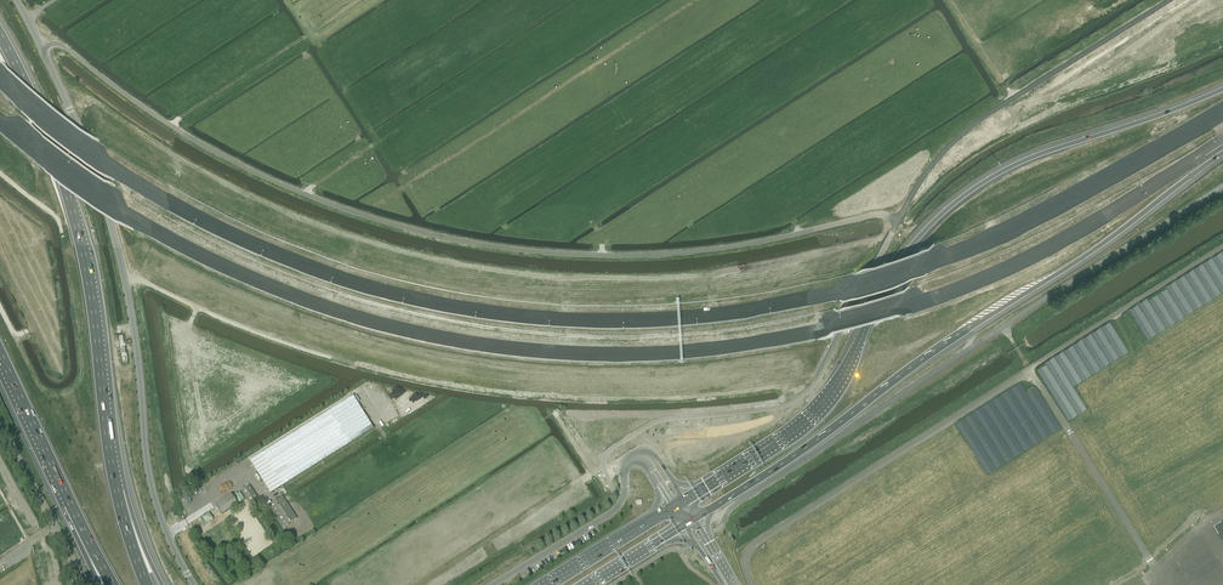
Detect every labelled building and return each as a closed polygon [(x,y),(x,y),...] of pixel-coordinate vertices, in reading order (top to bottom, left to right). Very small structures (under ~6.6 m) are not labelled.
[(642,322),(637,326),(641,332),(646,328),(642,322)] [(353,396),(249,461),(270,494),(301,475),(374,429),(353,396)] [(710,436),(731,422),(727,415),(706,429),(710,436)] [(201,492),(209,489),(207,484),(199,488),(201,492)] [(197,499),(203,509),(225,494),(219,485),(197,499)] [(258,498),(250,485),(242,491),(250,503),(258,498)] [(237,493),(217,506),(222,514),(233,507),(242,501),(237,493)] [(282,496),(268,505),(283,528),(297,518),(282,496)] [(202,516),(207,523),(214,518),(209,511),(202,516)] [(237,512),(229,518),(240,533),(247,527),(237,512)] [(199,517),(190,522),(204,545),(213,540),(199,517)] [(525,534),(537,527),(532,519),(520,525),(525,534)] [(210,553),(220,549),(216,539),(206,544),(210,553)] [(250,576),(256,584),(259,584),(267,580),(262,572),(259,573),(258,572),(250,576)]
